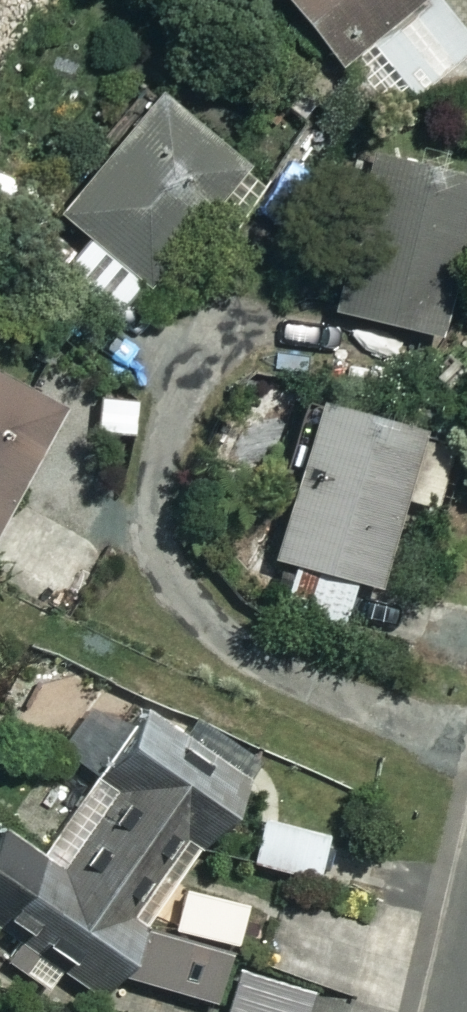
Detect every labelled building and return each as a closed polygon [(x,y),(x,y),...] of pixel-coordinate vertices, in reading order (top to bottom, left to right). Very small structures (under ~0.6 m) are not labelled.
[(340,49),(400,125),(466,72),(466,51),(427,0),(277,0),(325,61),(340,49)] [(228,158),(141,88),(45,208),(77,234),(46,271),(102,316),(160,243),(194,271),(246,206),(212,178),(228,158)] [(356,143),(320,304),(434,329),(466,181),(466,168),(356,143)] [(7,499),(57,404),(0,374),(0,512),(7,499)] [(257,551),(281,557),(268,608),(334,625),(346,573),(369,579),(408,423),(296,395),(257,551)] [(67,619),(104,550),(7,499),(0,512),(0,584),(67,619)] [(3,944),(9,935),(55,964),(49,973),(97,1003),(113,977),(207,1001),(222,946),(145,926),(149,919),(130,906),(170,842),(190,855),(242,772),(92,677),(48,746),(82,767),(33,845),(0,824),(0,942),(3,944)] [(319,833),(253,816),(242,859),(308,876),(319,833)] [(232,966),(220,1003),(248,1011),(283,1011),(292,986),(232,966)]
